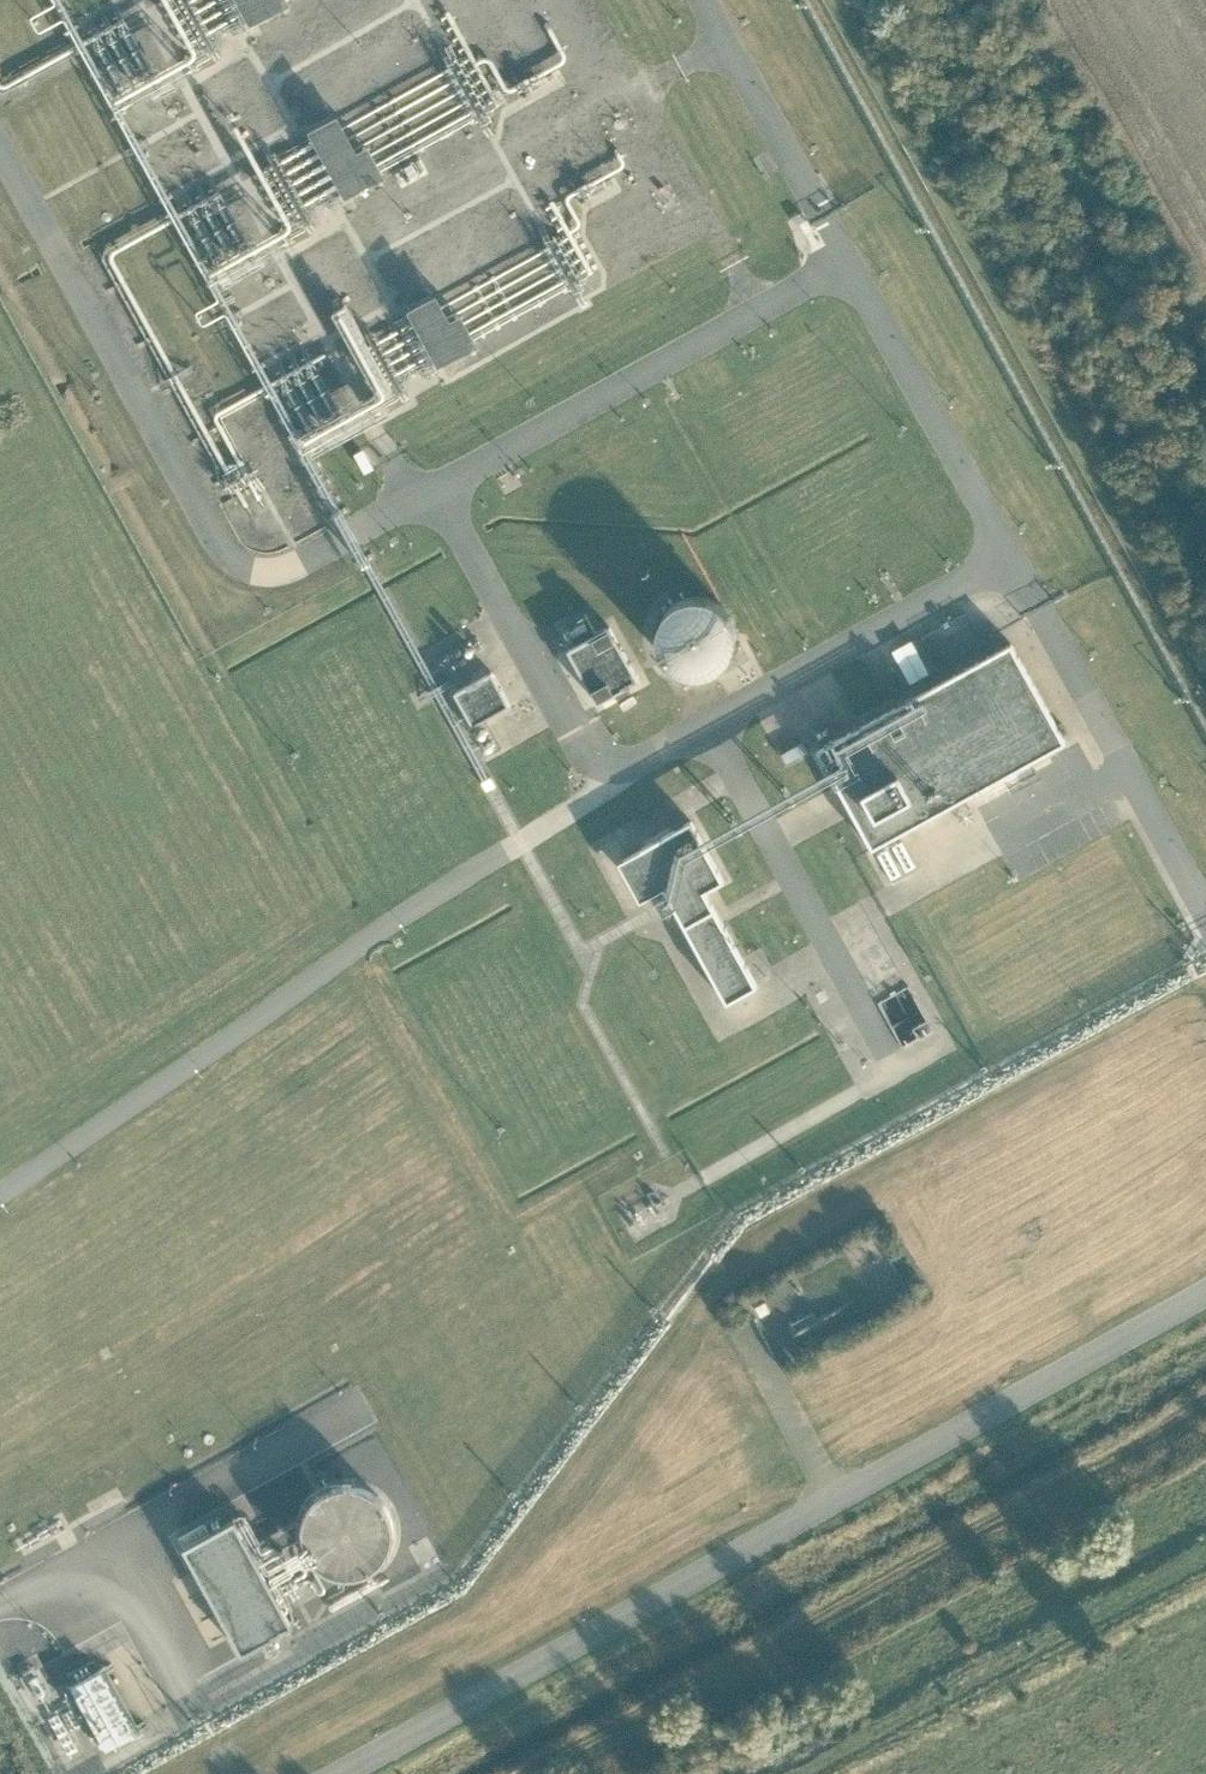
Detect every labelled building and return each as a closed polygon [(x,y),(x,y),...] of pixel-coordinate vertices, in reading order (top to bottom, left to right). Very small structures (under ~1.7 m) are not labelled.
[(249,10),(259,27),(299,5),(296,0),(244,0),(249,10)] [(344,118),(317,133),(320,140),(325,149),(331,159),(337,170),(343,181),(354,201),(394,179),(384,161),(377,148),(365,155),(359,144),(353,135),(347,124),(344,118)] [(238,244),(241,253),(295,232),(282,200),(259,209),(263,220),(269,217),(272,224),(258,229),(254,219),(244,223),(250,239),(238,244)] [(466,310),(477,332),(568,288),(554,259),(530,270),(525,260),(452,296),(460,313),(466,310)] [(437,302),(409,317),(413,323),(419,333),(425,345),(431,355),(440,372),(480,350),(463,320),(451,327),(437,302)] [(377,467),(366,448),(356,453),(367,473),(377,467)] [(689,597),(677,603),(668,613),(663,625),(662,638),(665,651),(672,662),(683,670),(695,675),(709,675),(721,671),(732,662),(739,651),(742,638),(741,625),(736,613),(727,603),(715,597),(702,594),(689,597)] [(615,624),(573,647),(602,701),(644,678),(615,624)] [(899,645),(915,679),(935,669),(919,636),(899,645)] [(1016,642),(825,748),(878,845),(1070,739),(1016,642)] [(497,671),(460,692),(478,724),(515,703),(497,671)] [(689,820),(615,861),(638,902),(661,889),(670,904),(724,999),(752,983),(700,890),(721,878),(689,820)] [(310,1498),(304,1506),(299,1521),(299,1535),(304,1550),(311,1561),(324,1571),(333,1574),(350,1575),(361,1573),(375,1565),(386,1551),(391,1536),(390,1516),(383,1501),(367,1488),(352,1483),(342,1482),(323,1488),(310,1498)] [(293,1624),(234,1517),(183,1545),(242,1652),(293,1624)] [(136,1732),(101,1669),(69,1687),(104,1750),(136,1732)]
